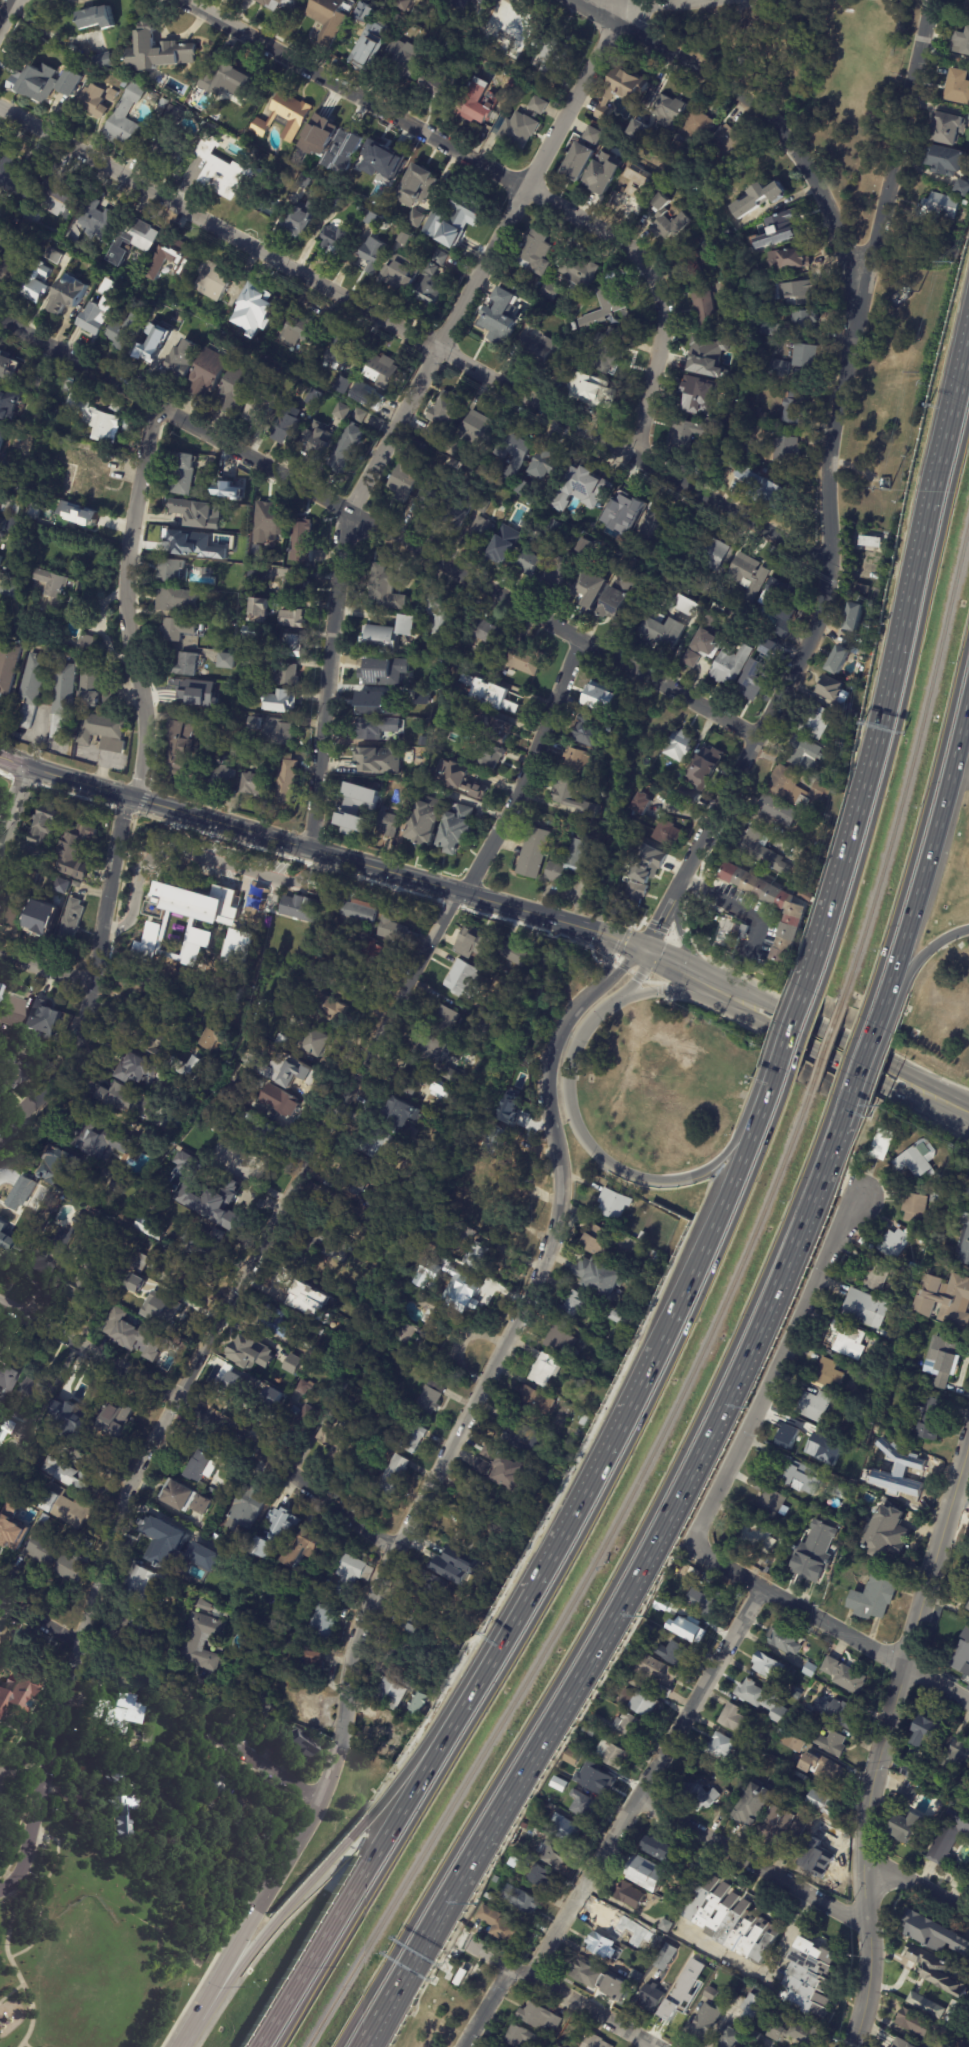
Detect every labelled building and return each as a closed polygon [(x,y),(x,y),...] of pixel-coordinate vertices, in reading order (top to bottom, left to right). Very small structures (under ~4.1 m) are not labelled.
[(262,1),(260,0),(291,0),(287,8),(286,8),(282,16),(261,3),(262,1)] [(306,16),(315,0),(343,0),(347,2),(347,3),(341,13),(350,18),(332,50),(318,42),(326,27),(306,16)] [(392,10),(398,0),(413,0),(415,1),(417,3),(408,19),(392,10)] [(430,3),(431,0),(445,0),(441,8),(430,3)] [(449,6),(452,0),(470,0),(463,13),(449,6)] [(500,1),(508,6),(509,3),(518,8),(519,6),(537,17),(527,35),(514,27),(507,39),(484,25),(498,0),(500,1)] [(369,27),(356,18),(365,3),(378,12),(369,27)] [(103,25),(103,24),(101,25),(86,30),(81,13),(103,6),(103,8),(111,5),(118,27),(108,30),(107,24),(103,25)] [(178,43),(178,45),(196,43),(197,56),(196,56),(196,63),(159,65),(159,69),(138,71),(138,66),(131,67),(129,50),(140,49),(138,30),(144,30),(144,23),(146,23),(146,21),(154,20),(154,22),(157,22),(157,30),(156,30),(157,48),(163,48),(163,42),(178,41),(178,43)] [(372,75),(350,63),(373,23),(378,26),(381,23),(393,30),(386,42),(390,44),(372,75)] [(968,26),(968,56),(951,52),(956,32),(965,35),(968,26)] [(553,76),(565,49),(540,38),(533,54),(543,58),(538,70),(553,76)] [(423,43),(424,42),(430,45),(418,67),(422,70),(417,79),(384,62),(396,40),(409,47),(410,44),(417,48),(422,47),(423,43)] [(95,61),(97,60),(96,57),(111,52),(115,65),(93,73),(89,62),(95,61)] [(237,66),(240,67),(239,69),(256,78),(254,83),(257,85),(250,98),(230,87),(228,89),(217,83),(212,92),(200,85),(208,72),(221,79),(230,62),(237,66)] [(648,78),(635,103),(618,94),(615,101),(612,99),(609,106),(614,109),(607,123),(595,117),(602,103),(604,104),(608,96),(602,93),(618,63),(648,78)] [(56,71),(58,72),(54,80),(61,84),(69,70),(85,78),(74,98),(56,89),(47,105),(22,92),(20,96),(8,89),(17,72),(27,77),(33,66),(42,71),(45,65),(56,71)] [(449,102),(423,88),(435,65),(438,66),(445,65),(450,68),(452,75),(461,80),(449,102)] [(964,81),(968,82),(968,107),(941,100),(948,68),(966,72),(966,73),(964,81)] [(484,103),(497,111),(492,119),(490,117),(486,124),(478,119),(476,123),(456,112),(467,94),(469,95),(480,76),(493,84),(482,102),(484,103)] [(510,84),(513,77),(518,81),(515,87),(510,84)] [(165,109),(144,97),(139,104),(136,102),(127,117),(145,128),(134,147),(118,138),(116,142),(104,135),(114,118),(112,117),(128,89),(123,86),(126,79),(133,83),(133,82),(147,89),(148,88),(170,101),(165,109)] [(103,89),(107,91),(106,92),(109,93),(111,89),(119,93),(114,101),(109,98),(107,101),(105,100),(103,105),(110,109),(104,119),(77,104),(87,87),(90,88),(93,83),(103,89)] [(299,100),(305,103),(306,101),(317,107),(296,144),(284,137),(289,127),(277,120),(268,138),(253,130),(260,117),(270,122),(276,112),(272,109),(283,90),(299,100)] [(676,100),(677,101),(678,98),(690,104),(676,131),(659,122),(661,117),(659,116),(655,123),(650,120),(664,94),(676,100)] [(550,106),(544,117),(529,109),(536,95),(551,103),(550,106)] [(186,112),(178,127),(190,134),(186,142),(191,144),(181,164),(163,155),(162,157),(153,153),(171,118),(166,115),(171,104),(186,112)] [(702,106),(707,109),(704,113),(711,117),(710,117),(718,122),(708,141),(705,139),(700,149),(690,144),(694,136),(683,131),(697,104),(702,106)] [(325,110),(338,117),(336,121),(363,136),(352,156),(329,144),(321,159),(312,155),(312,157),(311,159),(312,160),(313,159),(315,160),(315,161),(319,164),(315,171),(295,160),(299,152),(304,155),(305,153),(308,152),(311,154),(321,134),(314,130),(325,110)] [(537,131),(539,132),(536,137),(535,136),(526,152),(498,136),(508,118),(513,121),(518,111),(527,116),(528,114),(542,122),(537,131)] [(964,126),(962,134),(956,133),(955,134),(957,135),(955,144),(951,143),(950,147),(925,141),(927,134),(926,134),(929,123),(930,123),(933,111),(964,119),(962,125),(964,126)] [(639,117),(648,122),(641,133),(631,127),(638,117),(639,117)] [(732,127),(747,141),(727,162),(712,148),(718,141),(714,137),(727,123),(732,127)] [(598,142),(596,146),(595,145),(593,148),(598,151),(581,182),(563,172),(589,125),(603,133),(598,142)] [(364,139),(344,128),(325,166),(346,176),(364,139)] [(236,201),(200,182),(211,162),(195,154),(206,132),(220,139),(219,142),(223,144),(221,148),(217,146),(213,154),(234,165),(236,161),(249,168),(252,163),(266,171),(260,182),(249,176),(236,201)] [(680,153),(686,156),(681,166),(667,158),(675,142),(681,145),(678,152),(680,153)] [(378,146),(406,160),(396,180),(378,171),(375,175),(360,167),(372,143),(378,146)] [(27,199),(0,184),(0,156),(6,145),(7,145),(20,152),(13,164),(18,166),(20,161),(33,168),(31,173),(39,177),(27,199)] [(955,177),(954,178),(930,173),(931,167),(923,165),(928,145),(967,154),(964,164),(959,163),(957,173),(955,172),(955,177)] [(623,160),(624,161),(623,164),(625,165),(609,196),(594,188),(594,189),(584,184),(602,149),(623,160)] [(660,177),(650,172),(656,160),(666,166),(660,177)] [(424,166),(437,173),(435,177),(439,179),(426,203),(422,201),(420,204),(400,193),(417,162),(424,166)] [(55,164),(65,169),(61,177),(84,189),(76,203),(74,201),(69,209),(66,207),(63,212),(36,198),(54,163),(55,164)] [(642,169),(637,180),(635,179),(632,184),(646,191),(641,201),(639,200),(632,213),(621,207),(620,207),(609,201),(630,163),(642,169)] [(664,179),(669,169),(677,172),(671,183),(664,179)] [(693,172),(689,177),(685,174),(689,169),(693,172)] [(308,190),(298,184),(303,174),(315,180),(309,190),(308,190)] [(960,180),(968,184),(968,193),(966,198),(954,192),(960,180)] [(788,194),(775,203),(771,196),(761,204),(762,205),(749,214),(746,210),(738,215),(731,206),(735,203),(736,201),(738,199),(740,200),(741,199),(743,204),(754,197),(749,191),(763,182),(768,189),(779,181),(788,194)] [(468,192),(492,204),(480,228),(472,223),(468,231),(469,232),(459,250),(425,231),(438,206),(456,215),(459,210),(452,206),(461,188),(468,192)] [(342,208),(331,203),(337,192),(347,198),(342,208)] [(666,209),(661,214),(672,224),(683,212),(691,221),(669,243),(660,235),(657,238),(648,229),(657,220),(654,217),(659,212),(656,210),(659,207),(654,202),(664,192),(673,202),(666,209)] [(934,225),(926,223),(927,220),(913,217),(916,204),(919,205),(920,198),(927,200),(930,192),(958,200),(953,219),(937,215),(934,225)] [(97,209),(105,214),(108,209),(121,216),(108,239),(75,220),(90,195),(101,201),(97,209)] [(317,206),(322,209),(318,217),(319,218),(315,225),(314,225),(308,235),(305,233),(303,236),(291,229),(307,200),(312,203),(311,204),(315,206),(316,205),(317,206)] [(806,228),(807,230),(780,243),(779,241),(775,242),(771,234),(763,239),(762,237),(753,242),(748,230),(757,226),(767,221),(766,220),(790,208),(794,215),(798,213),(806,228)] [(426,215),(428,216),(421,229),(408,222),(415,209),(426,215)] [(376,226),(366,221),(371,211),(383,218),(378,227),(376,226)] [(138,218),(154,226),(153,229),(161,233),(150,253),(133,245),(126,242),(123,248),(129,252),(121,268),(107,261),(131,214),(138,218)] [(22,223),(29,226),(25,233),(19,230),(22,223)] [(343,251),(333,245),(330,250),(323,246),(325,241),(320,238),(326,227),(329,229),(330,226),(333,228),(332,230),(338,233),(342,226),(354,231),(343,251)] [(545,234),(550,237),(547,242),(554,246),(548,259),(555,263),(547,278),(518,263),(521,257),(520,256),(523,251),(521,250),(529,234),(531,235),(535,229),(545,234)] [(406,245),(397,240),(402,231),(414,237),(409,247),(406,245)] [(701,251),(697,252),(699,257),(696,258),(702,271),(688,278),(679,259),(690,254),(685,243),(702,234),(708,247),(701,251)] [(182,241),(193,247),(191,252),(200,256),(187,281),(176,275),(181,265),(159,253),(167,238),(173,242),(175,237),(182,241)] [(366,270),(369,265),(368,261),(359,256),(366,244),(367,245),(371,237),(388,246),(373,274),(366,271),(366,270)] [(53,254),(45,250),(48,244),(56,248),(53,254)] [(809,258),(810,268),(773,273),(771,253),(800,249),(799,245),(807,244),(809,258)] [(13,291),(0,284),(0,264),(10,246),(30,257),(23,270),(25,271),(13,291)] [(449,255),(450,255),(444,267),(432,261),(439,249),(449,255)] [(573,253),(592,264),(593,262),(602,267),(591,288),(584,284),(582,286),(569,279),(570,277),(560,271),(562,267),(560,266),(568,251),(573,253)] [(399,253),(415,262),(412,267),(416,269),(414,273),(419,275),(410,291),(402,286),(400,290),(382,280),(397,252),(399,253)] [(220,266),(218,270),(235,279),(222,303),(196,289),(204,274),(200,272),(207,259),(220,266)] [(54,270),(49,278),(41,274),(38,280),(51,287),(47,294),(45,293),(39,305),(21,295),(39,260),(47,264),(46,266),(54,270)] [(441,269),(438,275),(439,276),(438,280),(445,283),(441,290),(445,292),(436,309),(428,305),(429,303),(426,302),(417,297),(418,294),(414,292),(419,283),(423,285),(428,277),(423,274),(427,268),(429,269),(432,262),(442,267),(441,269)] [(92,286),(79,309),(68,303),(61,316),(48,308),(66,278),(76,285),(77,283),(80,285),(82,281),(92,286)] [(621,282),(630,308),(613,314),(610,307),(604,309),(601,299),(602,298),(599,289),(603,287),(601,283),(616,278),(618,282),(621,281),(621,282)] [(260,285),(258,288),(263,290),(263,288),(273,293),(273,292),(285,298),(268,331),(256,326),(260,318),(248,312),(245,319),(234,313),(251,280),(260,285)] [(725,296),(722,283),(735,280),(739,295),(726,298),(725,296)] [(781,284),(817,280),(819,295),(811,296),(812,304),(790,306),(789,299),(782,299),(781,284)] [(545,284),(546,282),(552,285),(555,284),(558,285),(558,288),(561,290),(557,300),(536,290),(540,282),(545,284)] [(515,293),(519,295),(514,305),(518,307),(513,317),(520,321),(505,348),(498,343),(497,345),(493,342),(493,341),(487,337),(491,330),(486,327),(484,330),(474,324),(478,318),(480,320),(488,305),(497,310),(501,302),(495,299),(502,286),(515,293)] [(715,297),(719,326),(702,329),(700,313),(697,314),(694,292),(714,289),(715,297)] [(119,302),(120,302),(113,314),(110,313),(109,314),(112,315),(100,337),(96,335),(96,336),(92,334),(92,333),(77,325),(84,313),(85,314),(92,302),(96,304),(96,302),(103,306),(109,296),(119,302)] [(173,307),(169,313),(166,312),(161,322),(151,316),(160,300),(173,307)] [(538,325),(529,320),(535,309),(547,315),(541,327),(538,325)] [(820,317),(820,324),(817,324),(817,335),(795,335),(796,322),(794,322),(794,319),(796,319),(796,311),(820,312),(820,317)] [(127,351),(105,339),(115,321),(125,326),(129,318),(134,321),(137,313),(151,320),(142,338),(135,335),(127,351)] [(321,326),(326,328),(323,335),(326,337),(319,349),(302,340),(297,350),(280,341),(293,316),(299,319),(301,315),(321,326)] [(148,334),(139,358),(155,364),(169,330),(150,322),(145,334),(148,334)] [(789,326),(788,337),(753,332),(754,322),(789,326)] [(628,336),(624,344),(631,347),(623,363),(622,362),(619,370),(614,367),(611,375),(585,363),(590,352),(598,356),(602,349),(595,346),(601,334),(608,337),(612,327),(628,335),(628,336)] [(544,335),(557,342),(543,367),(517,353),(527,334),(532,337),(535,332),(543,337),(544,335)] [(350,359),(346,367),(325,356),(333,342),(336,343),(339,337),(345,340),(347,335),(357,340),(351,351),(353,353),(350,359)] [(715,348),(714,352),(713,352),(712,358),(715,359),(714,362),(717,362),(716,370),(710,369),(710,371),(690,367),(693,349),(697,350),(699,338),(715,341),(714,345),(715,345),(715,348)] [(200,346),(195,355),(200,358),(187,381),(176,375),(173,381),(161,375),(162,373),(142,363),(147,353),(168,364),(178,345),(182,348),(187,339),(200,346)] [(816,369),(794,367),(796,344),(818,347),(816,369)] [(211,347),(234,360),(216,393),(210,390),(205,399),(190,391),(195,382),(192,380),(209,347),(211,347)] [(17,383),(0,376),(0,349),(7,352),(5,356),(14,360),(17,361),(13,371),(20,374),(17,383)] [(389,362),(402,369),(389,392),(377,386),(379,383),(364,375),(376,355),(389,362)] [(793,365),(790,378),(771,374),(774,359),(793,363),(793,365)] [(556,361),(570,367),(564,382),(550,375),(556,361)] [(231,416),(218,408),(223,398),(219,396),(238,363),(261,376),(243,409),(238,406),(232,416),(231,416)] [(596,407),(566,397),(574,370),(612,382),(610,388),(620,391),(614,411),(600,406),(599,408),(596,407)] [(354,382),(346,395),(334,389),(342,375),(354,382)] [(68,377),(78,380),(75,392),(65,389),(68,377)] [(383,397),(388,400),(382,411),(355,397),(363,382),(366,383),(366,382),(369,384),(369,385),(372,386),(370,391),(383,397)] [(691,397),(685,396),(687,383),(700,386),(700,387),(707,388),(708,382),(721,385),(719,392),(714,391),(709,414),(688,410),(691,397)] [(14,424),(0,418),(0,384),(26,394),(22,404),(21,404),(17,413),(18,413),(14,424)] [(278,395),(261,427),(243,418),(260,386),(278,395)] [(316,408),(305,402),(312,389),(324,395),(316,408)] [(448,392),(454,395),(455,392),(467,399),(466,402),(468,403),(465,408),(467,409),(460,422),(458,421),(454,430),(430,417),(436,406),(437,407),(446,391),(448,392)] [(808,398),(807,402),(811,403),(807,417),(802,416),(800,425),(784,420),(787,407),(785,406),(787,397),(790,398),(791,391),(809,396),(808,398)] [(84,396),(95,399),(93,408),(98,409),(97,411),(123,418),(120,427),(117,426),(113,442),(101,439),(101,441),(92,439),(95,427),(83,424),(85,414),(80,412),(80,415),(73,413),(74,409),(69,408),(73,393),(84,396)] [(346,422),(334,415),(341,402),(353,409),(346,422)] [(757,407),(763,409),(762,412),(771,415),(769,420),(755,416),(757,407)] [(297,416),(303,419),(299,426),(306,430),(297,446),(288,441),(285,446),(272,438),(274,434),(269,432),(282,408),(297,416)] [(368,414),(362,424),(351,418),(357,408),(368,414)] [(475,410),(504,426),(493,447),(483,441),(480,448),(461,437),(475,410)] [(705,453),(699,452),(702,437),(698,436),(694,453),(678,449),(682,431),(678,430),(680,419),(719,427),(717,435),(712,434),(708,453),(705,453)] [(360,446),(357,444),(354,449),(356,450),(352,457),(351,456),(348,462),(351,464),(348,470),(350,470),(346,478),(336,472),(337,470),(328,465),(352,421),(357,424),(356,426),(368,432),(360,446)] [(333,432),(312,422),(299,448),(320,458),(333,432)] [(427,437),(434,424),(451,432),(444,446),(427,437)] [(515,434),(537,447),(518,481),(509,475),(519,458),(502,448),(512,432),(515,434)] [(785,437),(800,438),(799,448),(802,448),(800,464),(774,462),(776,436),(785,437)] [(420,479),(406,506),(396,500),(399,494),(389,489),(414,439),(431,448),(426,460),(421,457),(414,470),(423,474),(420,479)] [(546,445),(561,453),(559,457),(569,462),(561,481),(551,476),(549,481),(532,473),(545,445),(546,445)] [(84,449),(118,459),(111,483),(107,482),(104,489),(108,490),(102,509),(69,499),(77,468),(62,464),(67,446),(84,451),(84,449)] [(199,457),(192,497),(172,494),(176,467),(182,468),(185,454),(199,457)] [(780,515),(748,497),(754,486),(749,483),(749,484),(737,478),(743,466),(786,491),(780,502),(785,505),(780,515)] [(498,472),(494,479),(485,474),(488,467),(498,472)] [(589,467),(601,473),(600,475),(618,485),(608,504),(603,502),(599,511),(597,510),(596,511),(591,508),(591,506),(584,503),(585,501),(575,495),(571,502),(573,503),(568,513),(566,511),(565,513),(554,507),(565,486),(568,488),(579,467),(587,471),(589,467)] [(8,483),(0,507),(0,469),(7,471),(4,482),(8,483)] [(450,487),(432,521),(422,516),(425,511),(418,507),(428,488),(421,485),(429,470),(442,478),(445,472),(455,477),(450,487)] [(231,476),(233,476),(232,482),(238,483),(236,497),(218,494),(221,474),(231,476)] [(530,483),(537,487),(530,500),(516,491),(523,479),(530,483)] [(620,497),(627,500),(624,506),(640,514),(632,530),(606,516),(617,495),(620,497)] [(4,513),(7,499),(24,503),(21,517),(4,513)] [(225,507),(223,521),(224,521),(224,531),(185,527),(186,515),(171,514),(171,509),(170,509),(171,499),(190,501),(190,502),(225,505),(225,507)] [(100,513),(66,500),(59,515),(94,529),(100,513)] [(266,503),(282,505),(282,511),(288,511),(288,512),(290,512),(288,537),(278,536),(278,542),(268,541),(269,536),(255,535),(258,502),(266,503)] [(657,508),(680,520),(665,548),(641,535),(656,507),(657,508)] [(476,545),(467,540),(482,512),(498,521),(494,528),(496,529),(491,539),(489,537),(484,546),(480,544),(479,546),(476,545)] [(12,517),(23,521),(19,534),(7,530),(12,517)] [(5,535),(0,534),(0,518),(2,519),(10,521),(5,535)] [(304,520),(315,521),(314,533),(312,533),(310,546),(314,546),(312,564),(291,562),(295,519),(304,520)] [(569,527),(562,540),(550,534),(557,520),(569,527)] [(521,534),(503,524),(486,556),(505,565),(521,534)] [(196,535),(194,542),(191,542),(189,556),(162,551),(166,529),(196,535)] [(713,537),(732,548),(718,573),(692,558),(706,533),(713,537)] [(864,536),(885,539),(884,549),(863,546),(864,536)] [(585,555),(592,542),(582,537),(575,550),(585,555)] [(543,544),(539,552),(533,549),(532,553),(546,560),(536,579),(518,569),(534,538),(543,544)] [(581,558),(568,582),(566,581),(559,592),(549,587),(550,584),(543,580),(552,562),(554,563),(558,555),(566,559),(570,552),(581,558)] [(615,556),(618,552),(624,555),(621,560),(615,556)] [(734,553),(740,556),(742,552),(764,563),(759,573),(769,579),(756,604),(724,587),(732,571),(726,568),(734,553)] [(186,565),(186,570),(184,570),(182,584),(159,582),(161,559),(187,562),(186,565)] [(638,563),(632,577),(621,572),(627,559),(638,563)] [(404,569),(414,575),(409,586),(397,580),(395,595),(410,597),(408,611),(380,608),(380,604),(371,603),(375,563),(388,564),(387,574),(399,575),(403,568),(404,569)] [(268,568),(267,580),(250,579),(252,566),(268,568)] [(609,580),(593,610),(590,608),(590,609),(578,603),(579,602),(577,601),(579,597),(572,594),(586,568),(609,580)] [(78,598),(76,604),(65,601),(58,623),(35,616),(42,594),(34,592),(41,569),(83,582),(78,598)] [(609,618),(599,614),(616,579),(620,581),(623,575),(637,582),(619,622),(609,618)] [(785,618),(784,618),(790,605),(776,597),(771,608),(762,603),(775,578),(790,585),(790,584),(807,593),(798,609),(803,612),(797,625),(785,618)] [(311,580),(311,587),(313,587),(313,593),(310,593),(310,598),(285,597),(286,579),(311,580)] [(872,587),(870,595),(858,593),(860,585),(872,587)] [(201,609),(188,608),(188,609),(181,609),(180,613),(158,611),(160,588),(189,592),(203,594),(201,609)] [(439,597),(438,601),(447,603),(448,600),(456,601),(448,638),(435,635),(436,631),(434,630),(435,625),(436,625),(438,617),(428,615),(432,595),(439,597)] [(703,622),(680,610),(687,596),(704,605),(704,606),(710,609),(703,622)] [(271,600),(271,601),(272,601),(271,612),(270,619),(252,618),(253,599),(271,600)] [(867,607),(860,634),(848,631),(855,604),(867,607)] [(736,613),(725,634),(710,626),(721,606),(736,613)] [(305,610),(304,618),(305,618),(305,620),(307,620),(307,629),(280,628),(281,611),(296,612),(296,610),(305,610)] [(676,619),(692,627),(679,653),(662,645),(661,647),(650,642),(652,639),(644,635),(656,612),(666,617),(663,623),(672,628),(676,619)] [(398,656),(362,652),(366,626),(371,627),(371,626),(400,630),(400,631),(405,631),(407,617),(421,619),(418,639),(401,636),(398,656)] [(200,623),(199,636),(184,635),(183,644),(164,641),(164,637),(162,637),(163,627),(165,627),(166,619),(200,623)] [(796,626),(788,641),(776,634),(784,620),(796,626)] [(489,622),(508,633),(496,654),(488,650),(490,645),(477,638),(486,621),(489,622)] [(264,640),(253,639),(253,640),(246,640),(247,628),(265,629),(264,640)] [(711,658),(720,638),(699,629),(690,649),(711,658)] [(95,638),(101,639),(96,658),(77,654),(82,634),(95,638)] [(305,636),(303,659),(284,657),(286,635),(305,636)] [(757,655),(772,663),(782,645),(766,637),(757,655)] [(713,647),(715,648),(702,670),(684,660),(696,638),(713,647)] [(5,696),(0,719),(0,656),(3,642),(22,646),(21,650),(11,697),(5,696)] [(732,645),(737,647),(734,654),(737,656),(744,643),(754,649),(736,684),(730,680),(727,685),(722,682),(722,684),(715,680),(716,679),(710,676),(728,642),(732,645)] [(854,650),(841,675),(830,669),(843,644),(854,650)] [(523,649),(531,653),(533,649),(547,654),(537,678),(506,665),(514,646),(523,649)] [(772,669),(765,681),(766,681),(756,701),(737,691),(744,678),(743,676),(744,674),(747,674),(748,670),(751,672),(754,667),(756,668),(766,650),(780,649),(771,667),(772,669)] [(49,657),(38,707),(37,707),(31,731),(16,727),(19,710),(23,711),(24,704),(18,703),(29,653),(49,657)] [(200,656),(200,658),(199,658),(197,678),(172,675),(173,663),(179,664),(180,653),(200,655),(200,656)] [(219,669),(220,654),(237,655),(236,670),(219,669)] [(255,657),(255,665),(242,664),(242,656),(255,657)] [(70,740),(53,739),(56,664),(75,665),(73,716),(67,716),(66,723),(71,723),(70,740)] [(300,666),(298,677),(302,678),(301,688),(274,685),(275,675),(281,676),(282,664),(300,666)] [(373,664),(391,665),(390,674),(388,674),(387,685),(368,685),(368,679),(365,679),(365,673),(364,673),(364,664),(373,664)] [(100,671),(100,690),(102,690),(101,685),(111,684),(114,706),(101,706),(100,709),(80,709),(81,666),(100,666),(100,671)] [(479,678),(486,681),(485,683),(492,686),(493,684),(511,691),(507,701),(520,706),(517,714),(504,708),(503,711),(496,709),(497,706),(490,703),(489,705),(471,698),(475,688),(458,681),(461,673),(478,680),(479,678)] [(844,699),(842,703),(854,709),(850,716),(838,710),(840,705),(818,694),(828,674),(848,685),(845,691),(852,694),(849,701),(844,698),(844,699)] [(176,699),(176,682),(203,683),(203,692),(216,692),(215,706),(175,705),(176,699)] [(614,697),(609,710),(619,714),(615,722),(584,709),(589,697),(586,696),(588,691),(590,692),(593,685),(615,695),(614,697)] [(407,703),(408,690),(427,691),(426,697),(421,697),(421,704),(407,703)] [(293,693),(292,695),(297,695),(295,711),(291,710),(290,715),(268,713),(268,712),(261,711),(262,702),(266,703),(267,696),(280,697),(280,691),(293,693)] [(389,694),(388,714),(381,714),(381,715),(358,714),(359,705),(360,705),(361,693),(389,694)] [(481,708),(475,722),(456,713),(462,699),(481,708)] [(830,711),(826,720),(829,722),(823,733),(804,724),(814,703),(830,711)] [(126,730),(123,743),(127,743),(125,755),(101,751),(104,737),(98,736),(98,737),(92,736),(90,745),(77,743),(82,713),(127,721),(126,730)] [(573,740),(575,735),(572,734),(575,728),(578,729),(585,714),(598,720),(594,728),(603,733),(601,737),(606,739),(603,747),(598,745),(595,750),(573,740)] [(195,732),(195,734),(192,733),(191,740),(194,741),(191,760),(188,759),(186,770),(189,771),(187,779),(175,776),(176,770),(167,768),(169,753),(160,752),(167,720),(183,723),(185,715),(197,718),(195,726),(196,726),(195,732)] [(260,718),(263,718),(262,726),(248,725),(249,717),(260,718)] [(515,726),(510,736),(506,745),(477,734),(480,727),(487,730),(492,717),(515,726)] [(400,733),(383,733),(383,742),(358,741),(359,719),(402,720),(402,734),(400,733)] [(290,725),(294,725),(293,733),(295,734),(294,747),(266,744),(267,731),(275,731),(276,723),(290,725)] [(610,725),(621,729),(620,733),(609,728),(610,725)] [(685,730),(690,732),(688,735),(694,739),(689,748),(692,750),(688,757),(686,756),(682,763),(664,753),(677,730),(681,732),(683,729),(685,730)] [(815,775),(789,763),(794,752),(791,750),(798,735),(801,736),(801,735),(805,737),(805,738),(824,748),(818,762),(821,763),(815,775)] [(507,751),(501,765),(499,764),(497,771),(471,760),(480,740),(507,751)] [(233,742),(241,743),(240,757),(231,757),(233,742)] [(722,761),(710,782),(693,772),(708,746),(710,747),(710,746),(715,749),(714,750),(725,756),(722,761)] [(398,774),(399,749),(354,747),(353,762),(358,762),(358,773),(398,774)] [(594,755),(595,755),(589,778),(565,771),(569,759),(565,758),(566,754),(570,755),(572,748),(594,755)] [(294,758),(293,762),(300,762),(297,797),(295,797),(294,804),(288,804),(288,807),(277,806),(279,769),(277,768),(278,754),(294,755),(294,758)] [(474,771),(476,772),(472,780),(472,779),(470,783),(475,785),(476,783),(491,789),(488,798),(486,797),(485,801),(471,796),(472,792),(467,790),(466,792),(461,789),(460,791),(434,781),(443,761),(455,766),(456,763),(474,771)] [(822,783),(830,788),(821,805),(812,801),(806,813),(768,792),(775,779),(773,778),(779,767),(781,767),(782,765),(797,773),(796,774),(802,777),(797,787),(811,794),(818,781),(822,783)] [(227,767),(228,767),(228,771),(236,771),(235,780),(231,780),(230,785),(209,784),(209,769),(217,770),(217,766),(227,767)] [(252,795),(241,794),(242,774),(249,775),(249,773),(253,773),(253,775),(267,776),(266,785),(263,785),(262,796),(252,795)] [(603,822),(588,818),(590,812),(555,803),(558,795),(555,794),(558,784),(560,785),(562,779),(587,786),(584,796),(582,795),(580,804),(591,807),(592,804),(607,809),(603,822)] [(364,788),(384,794),(379,813),(361,807),(357,818),(376,823),(372,837),(338,827),(352,784),(364,788)] [(700,794),(694,805),(680,797),(686,785),(701,792),(700,794)] [(419,788),(413,806),(402,803),(406,792),(408,793),(411,786),(419,788)] [(649,797),(647,799),(652,801),(644,816),(632,809),(641,792),(649,797)] [(786,828),(777,823),(779,820),(764,813),(762,817),(755,814),(765,794),(769,796),(770,795),(773,796),(772,798),(797,811),(788,829),(786,828)] [(442,801),(446,803),(443,813),(444,813),(443,817),(444,817),(442,826),(440,826),(437,836),(440,837),(437,847),(432,845),(431,849),(419,845),(420,843),(410,840),(417,816),(419,816),(422,802),(429,804),(431,798),(442,801)] [(474,817),(472,823),(474,823),(473,828),(477,829),(474,840),(472,839),(470,848),(466,846),(462,859),(450,856),(452,851),(442,848),(446,834),(445,834),(453,803),(476,809),(474,817)] [(52,834),(46,832),(44,838),(50,840),(47,848),(29,841),(32,832),(33,832),(34,828),(36,820),(33,819),(35,815),(38,816),(41,805),(60,812),(57,820),(53,819),(52,821),(56,822),(52,834)] [(401,812),(400,817),(403,819),(397,841),(383,836),(383,834),(376,831),(384,807),(401,812)] [(666,820),(676,825),(675,827),(686,833),(678,848),(667,842),(665,845),(654,838),(664,818),(666,820)] [(82,821),(93,825),(93,827),(99,829),(94,842),(89,840),(82,858),(81,857),(80,860),(94,865),(92,868),(94,869),(91,877),(89,877),(88,881),(61,871),(63,867),(62,867),(65,858),(66,859),(67,857),(58,854),(69,823),(75,826),(77,820),(82,821)] [(585,820),(598,824),(596,830),(583,826),(585,820)] [(519,873),(532,827),(553,834),(549,849),(552,850),(550,858),(547,857),(540,881),(518,875),(519,873)] [(765,835),(761,843),(762,846),(786,859),(784,862),(793,867),(788,877),(777,871),(776,872),(753,859),(754,858),(740,851),(753,828),(765,835)] [(589,847),(580,877),(569,873),(565,886),(547,881),(553,862),(557,864),(559,857),(570,860),(576,840),(584,842),(584,845),(589,847)] [(46,852),(41,865),(23,859),(27,845),(46,852)] [(649,855),(658,857),(654,875),(639,871),(644,853),(649,855)] [(177,887),(168,885),(172,859),(182,860),(177,887)] [(782,963),(771,960),(775,948),(776,948),(779,938),(778,938),(783,923),(784,923),(787,915),(785,915),(787,910),(786,909),(785,911),(777,907),(776,908),(763,901),(764,899),(756,895),(755,897),(742,890),(743,888),(734,884),(734,885),(721,878),(729,862),(795,897),(794,899),(805,905),(804,907),(806,908),(787,965),(782,963)] [(15,925),(0,920),(0,913),(8,891),(22,896),(32,870),(41,873),(26,913),(20,911),(15,925)] [(72,882),(68,894),(54,890),(58,877),(72,882)] [(81,884),(80,888),(73,886),(74,880),(81,883),(81,884)] [(651,887),(648,899),(645,898),(643,909),(625,905),(631,882),(651,887)] [(156,887),(164,888),(162,895),(230,907),(226,927),(207,924),(204,941),(206,955),(223,952),(227,970),(184,979),(177,981),(174,968),(181,966),(180,960),(198,956),(195,941),(197,926),(160,920),(156,946),(175,949),(171,968),(127,960),(130,941),(143,943),(148,918),(143,917),(148,885),(156,887)] [(815,895),(810,902),(799,896),(804,888),(815,895)] [(306,920),(297,917),(297,918),(282,913),(287,895),(298,898),(299,894),(309,897),(309,896),(324,901),(318,923),(306,920)] [(83,901),(81,905),(86,907),(79,926),(82,927),(79,933),(77,932),(74,939),(71,938),(69,942),(58,938),(62,926),(61,925),(64,916),(66,917),(68,909),(67,909),(72,897),(83,901)] [(51,904),(61,907),(51,937),(42,934),(42,936),(26,931),(37,899),(51,904)] [(355,899),(380,906),(375,924),(343,915),(347,900),(354,902),(355,899)] [(722,909),(749,917),(748,918),(756,921),(757,924),(747,956),(736,953),(743,930),(717,921),(721,908),(722,909)] [(386,915),(394,917),(392,922),(410,927),(406,943),(378,935),(384,914),(386,915)] [(177,963),(195,967),(200,947),(208,948),(212,932),(186,926),(177,963)] [(253,934),(228,928),(218,969),(244,974),(253,934)] [(480,933),(482,934),(483,933),(493,939),(483,956),(475,951),(471,958),(455,949),(458,943),(466,928),(472,932),(473,929),(480,933)] [(378,941),(377,943),(385,947),(381,954),(383,956),(378,966),(350,951),(356,939),(365,944),(370,936),(378,941)] [(300,942),(306,944),(302,959),(282,953),(282,951),(275,949),(278,940),(285,942),(286,938),(300,942)] [(343,947),(340,953),(329,947),(334,939),(345,945),(343,947)] [(511,941),(521,946),(522,944),(528,948),(527,950),(534,954),(526,968),(498,952),(505,939),(510,942),(511,941)] [(320,948),(326,952),(322,959),(316,956),(320,948)] [(479,996),(476,1001),(464,994),(463,996),(454,991),(455,989),(447,985),(461,958),(482,969),(480,973),(488,978),(479,996)] [(347,964),(367,975),(362,984),(365,986),(362,990),(360,989),(356,995),(347,991),(346,993),(332,986),(338,975),(334,973),(341,962),(347,965),(347,964)] [(333,1018),(313,1007),(321,992),(350,1007),(342,1022),(333,1018)] [(1,1023),(0,1026),(0,1001),(3,993),(11,996),(26,1001),(16,1028),(1,1023)] [(47,1000),(50,1001),(48,1006),(65,1012),(55,1042),(43,1038),(44,1033),(34,1030),(32,1036),(24,1033),(27,1027),(26,1026),(36,997),(47,1000)] [(462,1015),(450,1037),(426,1023),(438,1001),(462,1014),(462,1015)] [(206,1008),(198,1026),(186,1021),(191,1008),(195,1010),(197,1004),(206,1008)] [(492,1016),(496,1010),(501,1013),(497,1019),(492,1016)] [(203,1039),(210,1027),(215,1029),(222,1017),(232,1023),(228,1030),(237,1035),(228,1050),(218,1043),(213,1052),(200,1044),(203,1039)] [(480,1025),(484,1017),(496,1024),(489,1036),(477,1029),(480,1025)] [(197,1055),(209,1063),(199,1081),(187,1074),(186,1076),(170,1067),(136,1047),(138,1044),(134,1041),(143,1025),(166,1039),(161,1047),(159,1045),(157,1048),(174,1057),(175,1056),(191,1066),(197,1055)] [(336,1037),(325,1058),(306,1048),(317,1027),(336,1037)] [(302,1032),(306,1035),(300,1044),(294,1040),(287,1050),(275,1043),(282,1033),(291,1039),(297,1029),(302,1032)] [(446,1054),(440,1065),(409,1049),(417,1035),(419,1037),(422,1029),(451,1044),(446,1054)] [(26,1058),(14,1054),(17,1046),(28,1050),(26,1058)] [(159,1072),(156,1078),(154,1077),(150,1085),(138,1079),(135,1084),(132,1082),(132,1084),(117,1076),(125,1060),(123,1059),(128,1048),(163,1066),(159,1072)] [(9,1084),(0,1092),(0,1059),(4,1055),(11,1063),(15,1059),(28,1072),(26,1074),(25,1076),(26,1078),(23,1081),(22,1080),(13,1088),(9,1084)] [(315,1080),(310,1090),(280,1074),(289,1056),(299,1061),(300,1059),(309,1063),(308,1066),(319,1071),(315,1080)] [(388,1083),(395,1070),(398,1072),(404,1060),(443,1081),(442,1083),(453,1089),(457,1092),(454,1099),(447,1095),(444,1100),(433,1094),(436,1088),(422,1081),(415,1096),(388,1083)] [(277,1072),(273,1079),(259,1072),(263,1064),(277,1072)] [(453,1069),(460,1073),(455,1082),(442,1075),(447,1065),(453,1069)] [(247,1087),(239,1100),(229,1093),(237,1081),(247,1087)] [(151,1121),(136,1112),(134,1117),(106,1101),(105,1104),(94,1098),(98,1090),(103,1093),(106,1087),(114,1091),(116,1087),(117,1087),(121,1082),(132,1088),(131,1090),(136,1092),(136,1090),(157,1101),(154,1107),(157,1109),(151,1121)] [(288,1092),(301,1099),(300,1103),(303,1104),(296,1117),(292,1115),(290,1118),(259,1102),(269,1082),(288,1092)] [(405,1135),(384,1122),(393,1107),(389,1105),(395,1093),(425,1111),(417,1125),(412,1123),(405,1135)] [(279,1150),(255,1137),(253,1139),(245,1135),(249,1128),(244,1126),(251,1113),(259,1118),(259,1117),(288,1133),(279,1150)] [(231,1124),(226,1134),(218,1130),(216,1132),(212,1130),(220,1115),(233,1122),(231,1124)] [(91,1119),(102,1125),(103,1123),(112,1127),(111,1129),(138,1144),(132,1155),(115,1147),(107,1162),(104,1160),(104,1162),(85,1152),(86,1151),(61,1138),(70,1123),(79,1127),(85,1116),(91,1119)] [(396,1137),(397,1137),(384,1162),(358,1148),(362,1139),(369,1143),(373,1136),(370,1134),(375,1125),(396,1137)] [(514,1135),(506,1151),(502,1149),(498,1156),(486,1149),(499,1125),(515,1134),(514,1135)] [(894,1132),(883,1160),(867,1154),(878,1126),(894,1132)] [(927,1162),(930,1167),(929,1168),(932,1173),(925,1178),(922,1174),(915,1178),(906,1165),(897,1171),(890,1161),(914,1144),(915,1146),(922,1140),(929,1150),(922,1155),(927,1162)] [(58,1148),(76,1157),(62,1185),(58,1184),(57,1185),(38,1176),(46,1160),(44,1159),(51,1145),(58,1148)] [(186,1152),(194,1156),(189,1167),(178,1161),(184,1150),(186,1152)] [(266,1166),(258,1181),(244,1173),(253,1157),(267,1164),(266,1166)] [(501,1166),(504,1167),(501,1174),(485,1165),(488,1159),(501,1166)] [(189,1171),(178,1191),(157,1179),(164,1168),(172,1173),(178,1164),(189,1171)] [(964,1169),(968,1172),(968,1202),(958,1196),(966,1181),(959,1177),(964,1169)] [(110,1188),(118,1174),(133,1183),(125,1197),(110,1188)] [(174,1200),(237,1233),(245,1218),(228,1209),(240,1186),(219,1175),(206,1199),(195,1193),(199,1185),(186,1178),(174,1200)] [(522,1189),(514,1205),(496,1197),(505,1178),(523,1187),(522,1189)] [(603,1193),(606,1187),(633,1199),(630,1207),(628,1206),(621,1221),(601,1212),(605,1204),(600,1201),(603,1193)] [(24,1199),(18,1209),(8,1202),(14,1192),(24,1199)] [(925,1196),(927,1196),(922,1224),(902,1221),(904,1212),(901,1211),(904,1192),(925,1196)] [(513,1217),(502,1236),(482,1226),(486,1219),(481,1216),(489,1203),(513,1216),(513,1217)] [(963,1209),(968,1211),(968,1267),(957,1264),(967,1225),(960,1223),(963,1209)] [(89,1236),(74,1227),(83,1212),(98,1220),(89,1236)] [(166,1234),(162,1241),(134,1226),(139,1216),(143,1218),(145,1214),(162,1223),(159,1228),(167,1232),(166,1234)] [(479,1232),(473,1244),(446,1229),(452,1218),(479,1232)] [(10,1247),(0,1241),(0,1220),(11,1226),(7,1233),(13,1236),(15,1237),(10,1247)] [(349,1242),(338,1264),(322,1255),(325,1249),(316,1244),(306,1262),(291,1254),(310,1220),(349,1242)] [(606,1224),(606,1223),(616,1229),(614,1233),(616,1234),(611,1244),(615,1246),(610,1255),(608,1254),(606,1258),(585,1246),(594,1231),(591,1229),(594,1223),(596,1224),(597,1223),(604,1227),(606,1224)] [(228,1233),(223,1243),(226,1245),(219,1257),(216,1256),(213,1263),(200,1256),(199,1258),(180,1248),(185,1238),(186,1239),(192,1229),(201,1234),(203,1229),(212,1234),(216,1227),(228,1233)] [(888,1230),(894,1233),(897,1228),(911,1238),(894,1262),(875,1248),(888,1230)] [(67,1231),(75,1236),(60,1263),(59,1262),(46,1284),(23,1270),(28,1261),(29,1261),(44,1235),(54,1241),(62,1229),(67,1231)] [(644,1231),(652,1236),(647,1243),(640,1239),(644,1231)] [(490,1257),(486,1267),(482,1265),(480,1270),(465,1262),(469,1254),(471,1255),(473,1251),(471,1250),(475,1242),(490,1250),(488,1254),(491,1255),(490,1257)] [(167,1261),(159,1257),(164,1247),(173,1252),(168,1262),(167,1261)] [(441,1255),(436,1264),(424,1257),(430,1247),(442,1253),(441,1255)] [(151,1258),(143,1274),(132,1269),(141,1253),(151,1258)] [(116,1283),(101,1274),(93,1288),(97,1290),(89,1305),(67,1294),(70,1289),(68,1288),(74,1278),(77,1280),(88,1260),(100,1267),(105,1256),(125,1268),(117,1283),(116,1283)] [(890,1266),(879,1292),(861,1284),(867,1268),(864,1267),(868,1256),(890,1266)] [(596,1257),(629,1276),(622,1288),(621,1288),(614,1301),(593,1290),(593,1291),(582,1285),(586,1279),(575,1273),(580,1263),(582,1264),(586,1257),(594,1261),(596,1257)] [(197,1279),(192,1288),(179,1281),(189,1263),(201,1270),(197,1279)] [(470,1277),(455,1306),(433,1295),(439,1285),(444,1288),(453,1269),(470,1277)] [(148,1278),(141,1290),(128,1283),(135,1271),(148,1278)] [(965,1312),(968,1314),(968,1317),(965,1328),(935,1318),(940,1302),(933,1300),(927,1317),(908,1310),(921,1271),(941,1278),(940,1281),(947,1283),(951,1272),(968,1277),(968,1280),(968,1300),(965,1312)] [(301,1304),(300,1307),(295,1304),(296,1301),(282,1293),(290,1276),(310,1287),(308,1291),(317,1296),(310,1309),(301,1304)] [(846,1297),(850,1287),(889,1304),(878,1328),(888,1332),(885,1339),(875,1335),(877,1330),(839,1313),(846,1297)] [(585,1299),(584,1301),(587,1303),(576,1322),(559,1312),(563,1305),(566,1307),(567,1304),(568,1304),(572,1298),(570,1297),(575,1289),(587,1296),(585,1299)] [(185,1305),(180,1314),(182,1315),(172,1332),(141,1314),(153,1292),(158,1295),(159,1293),(167,1298),(168,1296),(185,1305)] [(446,1333),(436,1350),(413,1337),(408,1345),(396,1338),(405,1322),(409,1325),(411,1322),(424,1329),(434,1312),(419,1304),(425,1294),(446,1306),(440,1317),(451,1323),(446,1333)] [(128,1315),(124,1323),(126,1324),(128,1321),(142,1328),(141,1331),(144,1332),(147,1328),(169,1340),(162,1353),(165,1354),(159,1364),(148,1358),(149,1355),(139,1350),(138,1351),(137,1350),(135,1353),(126,1348),(127,1347),(120,1343),(121,1341),(104,1332),(110,1322),(107,1320),(111,1313),(107,1310),(112,1301),(131,1310),(128,1315)] [(288,1337),(287,1339),(259,1323),(270,1304),(288,1314),(287,1316),(292,1318),(289,1323),(294,1326),(288,1337)] [(603,1308),(599,1315),(591,1310),(594,1304),(603,1308)] [(355,1317),(345,1334),(333,1328),(342,1310),(355,1317)] [(625,1325),(615,1319),(620,1311),(630,1317),(625,1325)] [(546,1345),(556,1327),(550,1324),(553,1318),(559,1321),(560,1320),(572,1327),(569,1333),(580,1339),(571,1356),(552,1345),(551,1348),(546,1345)] [(820,1343),(831,1318),(863,1332),(858,1344),(862,1346),(856,1361),(819,1345),(820,1343)] [(270,1348),(258,1369),(239,1358),(243,1351),(240,1349),(243,1345),(245,1346),(249,1340),(253,1342),(259,1334),(271,1342),(269,1346),(271,1347),(270,1348)] [(946,1383),(944,1389),(932,1385),(935,1378),(936,1378),(937,1375),(921,1370),(932,1334),(963,1344),(953,1374),(949,1373),(946,1383)] [(315,1363),(293,1350),(298,1340),(321,1353),(315,1363)] [(545,1352),(561,1361),(560,1363),(564,1365),(557,1378),(553,1376),(547,1388),(530,1379),(535,1370),(534,1369),(536,1365),(537,1366),(540,1360),(532,1356),(536,1349),(544,1353),(545,1352)] [(281,1368),(293,1374),(301,1360),(290,1353),(281,1368)] [(836,1363),(836,1364),(833,1370),(842,1374),(835,1392),(811,1381),(821,1357),(836,1363)] [(5,1405),(0,1403),(0,1365),(10,1371),(12,1369),(21,1374),(5,1405)] [(860,1370),(869,1374),(867,1379),(858,1376),(860,1370)] [(234,1372),(248,1380),(246,1384),(254,1388),(247,1401),(216,1384),(223,1371),(232,1376),(234,1372)] [(34,1381),(46,1388),(26,1424),(7,1413),(27,1377),(34,1381)] [(312,1393),(310,1391),(306,1396),(296,1390),(303,1380),(309,1384),(310,1382),(316,1386),(312,1393)] [(447,1389),(439,1404),(442,1406),(439,1413),(436,1411),(432,1417),(417,1408),(427,1389),(426,1389),(428,1385),(429,1386),(433,1380),(448,1388),(447,1389)] [(556,1402),(549,1415),(539,1410),(533,1421),(515,1411),(524,1394),(521,1393),(526,1385),(557,1401),(556,1402)] [(65,1394),(77,1400),(75,1403),(90,1411),(81,1427),(69,1420),(68,1422),(62,1419),(58,1426),(47,1419),(52,1411),(50,1410),(60,1391),(65,1394)] [(804,1391),(816,1397),(819,1391),(831,1397),(819,1423),(794,1412),(804,1391)] [(327,1445),(317,1439),(327,1422),(329,1423),(334,1414),(336,1415),(338,1413),(329,1407),(335,1396),(347,1403),(349,1400),(353,1402),(351,1406),(356,1409),(350,1419),(345,1416),(335,1433),(352,1443),(340,1463),(329,1457),(334,1447),(331,1445),(330,1447),(327,1445)] [(945,1404),(941,1418),(943,1419),(936,1441),(915,1435),(919,1419),(913,1417),(917,1405),(924,1407),(927,1396),(945,1401),(945,1404)] [(118,1401),(136,1410),(127,1427),(130,1428),(123,1440),(121,1439),(119,1444),(100,1434),(96,1441),(93,1439),(93,1440),(82,1435),(90,1419),(103,1426),(107,1418),(98,1413),(104,1400),(112,1404),(115,1399),(118,1401)] [(308,1405),(320,1412),(304,1439),(284,1427),(296,1406),(304,1411),(307,1404),(308,1405)] [(779,1420),(782,1415),(818,1431),(806,1457),(783,1447),(792,1427),(779,1421),(779,1420)] [(2,1448),(0,1447),(0,1428),(5,1418),(19,1425),(13,1435),(10,1434),(2,1448)] [(543,1439),(537,1449),(541,1452),(537,1458),(503,1439),(514,1418),(545,1435),(543,1439)] [(429,1433),(426,1439),(425,1438),(421,1445),(422,1446),(417,1455),(401,1447),(410,1431),(406,1429),(410,1421),(430,1431),(429,1433)] [(83,1440),(90,1444),(88,1449),(79,1445),(82,1440),(83,1440)] [(228,1448),(225,1453),(227,1454),(222,1464),(221,1463),(212,1479),(206,1475),(202,1483),(194,1479),(194,1481),(184,1476),(194,1458),(199,1450),(200,1450),(202,1447),(206,1449),(212,1440),(228,1448)] [(496,1460),(495,1461),(484,1455),(490,1444),(500,1449),(496,1457),(497,1457),(496,1460)] [(798,1490),(800,1486),(789,1481),(786,1486),(774,1480),(781,1466),(767,1459),(771,1449),(790,1458),(790,1459),(825,1476),(821,1485),(817,1484),(812,1496),(798,1490)] [(543,1506),(520,1493),(520,1494),(495,1480),(502,1468),(498,1466),(506,1453),(531,1467),(528,1472),(530,1474),(527,1480),(530,1482),(529,1483),(550,1495),(543,1506)] [(927,1460),(925,1470),(927,1470),(918,1505),(897,1499),(910,1453),(928,1459),(927,1460)] [(412,1463),(409,1468),(411,1470),(397,1495),(396,1494),(393,1498),(381,1491),(383,1487),(381,1486),(399,1454),(413,1462),(412,1463)] [(74,1470),(78,1472),(81,1473),(82,1471),(96,1478),(89,1493),(76,1486),(74,1490),(53,1478),(54,1477),(41,1470),(48,1456),(74,1470)] [(493,1465),(487,1476),(477,1470),(483,1459),(493,1465)] [(1,1482),(0,1481),(0,1465),(8,1470),(1,1482)] [(188,1515),(166,1502),(166,1501),(161,1498),(172,1479),(177,1482),(178,1481),(199,1494),(188,1515)] [(469,1506),(474,1497),(476,1498),(484,1481),(498,1488),(495,1494),(496,1495),(487,1514),(469,1506)] [(51,1482),(66,1491),(63,1497),(77,1505),(79,1501),(96,1510),(88,1524),(86,1522),(81,1531),(42,1509),(48,1499),(42,1495),(50,1482),(51,1482)] [(766,1488),(786,1499),(782,1506),(788,1509),(784,1517),(778,1513),(772,1524),(755,1514),(760,1506),(756,1504),(762,1493),(752,1488),(755,1483),(766,1488)] [(253,1488),(261,1492),(262,1491),(271,1497),(252,1531),(238,1523),(239,1522),(229,1517),(235,1508),(234,1507),(246,1484),(253,1488)] [(834,1484),(844,1488),(840,1497),(830,1493),(834,1484)] [(9,1494),(0,1510),(0,1489),(9,1494)] [(204,1515),(194,1510),(202,1495),(216,1502),(208,1517),(204,1515)] [(902,1511),(900,1515),(902,1516),(900,1519),(903,1521),(900,1526),(911,1532),(905,1544),(906,1544),(899,1557),(886,1549),(880,1561),(865,1553),(868,1548),(859,1543),(873,1517),(872,1516),(879,1504),(888,1509),(891,1503),(903,1510),(902,1511)] [(281,1510),(285,1512),(287,1509),(294,1513),(293,1515),(304,1522),(294,1541),(284,1535),(278,1546),(285,1549),(277,1564),(265,1557),(264,1559),(256,1555),(265,1538),(270,1541),(278,1525),(271,1521),(278,1508),(281,1510)] [(44,1529),(37,1525),(44,1513),(51,1518),(44,1529)] [(8,1543),(0,1539),(0,1517),(3,1519),(5,1515),(8,1517),(10,1514),(32,1526),(19,1551),(7,1544),(8,1543)] [(756,1527),(754,1529),(774,1540),(767,1554),(749,1545),(750,1544),(746,1542),(741,1552),(728,1544),(735,1530),(742,1516),(757,1525),(756,1527)] [(183,1532),(171,1554),(144,1539),(156,1518),(165,1523),(164,1524),(171,1528),(172,1526),(183,1532)] [(829,1546),(826,1554),(831,1556),(826,1570),(823,1569),(817,1584),(803,1578),(803,1576),(789,1571),(790,1567),(787,1566),(792,1554),(794,1555),(798,1541),(805,1544),(811,1528),(809,1528),(813,1519),(825,1523),(824,1525),(838,1530),(835,1539),(832,1538),(829,1546)] [(314,1528),(322,1533),(321,1535),(328,1538),(316,1561),(305,1555),(297,1570),(284,1562),(293,1547),(297,1549),(309,1528),(313,1530),(314,1528)] [(41,1536),(64,1549),(53,1569),(35,1559),(35,1558),(27,1554),(38,1534),(41,1536)] [(84,1545),(87,1540),(95,1544),(92,1549),(84,1545)] [(223,1553),(196,1540),(186,1560),(213,1573),(223,1553)] [(208,1552),(214,1540),(232,1549),(226,1562),(208,1553),(208,1552)] [(92,1563),(80,1586),(55,1573),(65,1555),(75,1561),(82,1548),(93,1554),(90,1561),(92,1563)] [(514,1555),(519,1548),(525,1551),(521,1559),(514,1555)] [(356,1559),(369,1565),(369,1566),(376,1570),(370,1582),(363,1579),(362,1580),(359,1579),(352,1595),(338,1589),(341,1582),(343,1582),(344,1579),(338,1576),(348,1555),(356,1559)] [(468,1588),(441,1573),(447,1562),(454,1565),(459,1555),(479,1566),(468,1588)] [(167,1595),(153,1588),(150,1595),(154,1597),(150,1606),(123,1593),(136,1564),(160,1576),(160,1575),(177,1584),(176,1585),(179,1586),(173,1598),(167,1595)] [(451,1582),(446,1592),(438,1588),(432,1599),(444,1605),(440,1613),(427,1606),(430,1601),(414,1593),(414,1592),(411,1590),(415,1581),(419,1582),(421,1579),(417,1577),(422,1568),(451,1582)] [(892,1587),(891,1589),(894,1590),(890,1603),(887,1602),(881,1619),(869,1615),(868,1619),(851,1614),(853,1610),(843,1606),(849,1590),(861,1594),(865,1582),(867,1583),(871,1570),(895,1578),(892,1587)] [(507,1585),(502,1583),(506,1574),(511,1577),(507,1585)] [(702,1580),(726,1592),(713,1619),(692,1608),(697,1597),(705,1600),(707,1595),(696,1590),(700,1580),(702,1580)] [(337,1593),(333,1608),(341,1610),(337,1624),(338,1624),(332,1645),(325,1643),(324,1646),(310,1642),(321,1604),(325,1590),(337,1593)] [(660,1603),(663,1598),(674,1604),(671,1609),(660,1603)] [(402,1622),(410,1606),(432,1617),(427,1627),(421,1629),(418,1635),(400,1626),(402,1622)] [(710,1629),(702,1644),(671,1627),(680,1611),(688,1616),(689,1615),(711,1627),(710,1629)] [(222,1621),(225,1622),(218,1646),(208,1642),(205,1651),(222,1656),(217,1673),(201,1668),(202,1665),(197,1663),(197,1665),(178,1659),(192,1612),(222,1621)] [(144,1636),(137,1651),(109,1637),(118,1618),(124,1621),(127,1614),(150,1625),(149,1626),(157,1630),(152,1640),(144,1636)] [(799,1636),(796,1641),(802,1645),(797,1654),(791,1651),(790,1653),(770,1642),(772,1638),(769,1636),(774,1626),(779,1629),(781,1626),(799,1636)] [(965,1642),(968,1635),(968,1673),(965,1671),(963,1675),(944,1665),(951,1652),(956,1655),(963,1641),(965,1642)] [(459,1640),(465,1644),(459,1654),(453,1650),(459,1640)] [(691,1652),(685,1660),(688,1662),(683,1670),(656,1652),(661,1644),(669,1649),(674,1641),(691,1652)] [(676,1680),(673,1685),(659,1677),(658,1679),(651,1676),(650,1679),(636,1672),(639,1667),(627,1660),(635,1646),(647,1653),(648,1652),(681,1671),(676,1680)] [(777,1682),(755,1668),(757,1664),(753,1662),(760,1650),(786,1666),(777,1682)] [(317,1655),(314,1666),(324,1669),(321,1679),(313,1677),(311,1682),(287,1674),(291,1660),(305,1664),(309,1652),(317,1655)] [(840,1661),(842,1662),(841,1665),(843,1666),(844,1663),(868,1677),(865,1682),(866,1683),(859,1695),(835,1681),(837,1677),(835,1675),(835,1676),(823,1669),(831,1655),(840,1661)] [(811,1662),(819,1666),(813,1677),(804,1672),(810,1661),(811,1662)] [(411,1692),(399,1713),(376,1700),(388,1678),(389,1678),(392,1672),(420,1687),(415,1695),(411,1692)] [(630,1680),(627,1686),(616,1681),(618,1676),(630,1680)] [(779,1695),(784,1698),(780,1705),(790,1711),(782,1725),(769,1718),(773,1712),(761,1705),(759,1708),(735,1693),(746,1676),(757,1683),(756,1685),(768,1693),(763,1700),(767,1702),(773,1692),(779,1695)] [(11,1718),(0,1712),(0,1708),(5,1699),(8,1701),(9,1698),(7,1697),(18,1677),(25,1681),(36,1687),(30,1698),(26,1696),(21,1705),(12,1700),(11,1703),(17,1707),(11,1718)] [(825,1684),(819,1696),(808,1690),(814,1678),(825,1684)] [(672,1688),(675,1690),(672,1698),(659,1692),(663,1684),(672,1688)] [(801,1702),(791,1696),(797,1686),(807,1692),(801,1702)] [(638,1692),(640,1689),(660,1701),(650,1718),(630,1707),(619,1701),(627,1688),(637,1694),(638,1692)] [(435,1698),(425,1715),(426,1716),(425,1718),(411,1710),(422,1691),(435,1698)] [(266,1727),(256,1722),(255,1724),(236,1714),(245,1696),(260,1704),(266,1693),(277,1698),(271,1708),(275,1710),(266,1727)] [(140,1728),(127,1724),(123,1738),(111,1734),(112,1730),(102,1727),(103,1722),(92,1718),(98,1700),(114,1705),(117,1694),(134,1699),(132,1705),(146,1709),(140,1728)] [(320,1709),(320,1729),(306,1729),(306,1722),(303,1722),(303,1703),(296,1703),(296,1696),(320,1696),(320,1709)] [(857,1718),(858,1719),(852,1731),(819,1712),(825,1701),(828,1703),(831,1698),(836,1701),(837,1699),(845,1704),(845,1702),(859,1710),(855,1717),(857,1718)] [(722,1716),(730,1700),(745,1708),(742,1713),(756,1721),(748,1737),(719,1721),(722,1716)] [(803,1707),(815,1714),(808,1725),(797,1718),(803,1707)] [(641,1739),(639,1741),(620,1729),(626,1719),(623,1717),(627,1710),(650,1725),(641,1739)] [(592,1719),(596,1714),(603,1719),(599,1724),(592,1719)] [(922,1717),(941,1726),(937,1734),(938,1735),(934,1743),(925,1738),(919,1750),(908,1745),(914,1733),(910,1731),(918,1714),(922,1717)] [(582,1731),(587,1723),(598,1730),(594,1737),(582,1731)] [(834,1730),(847,1737),(843,1745),(847,1747),(841,1758),(821,1748),(822,1745),(816,1742),(817,1740),(815,1739),(818,1733),(829,1738),(834,1730)] [(289,1746),(300,1731),(320,1747),(309,1761),(303,1756),(302,1758),(297,1754),(298,1753),(289,1746)] [(737,1741),(738,1741),(727,1762),(704,1749),(709,1741),(711,1742),(715,1737),(716,1737),(719,1731),(737,1741)] [(784,1745),(784,1744),(790,1732),(794,1734),(793,1736),(807,1744),(801,1754),(784,1745)] [(968,1739),(968,1740),(968,1744),(968,1746),(968,1759),(957,1784),(946,1779),(949,1772),(941,1767),(943,1763),(934,1758),(939,1748),(948,1752),(954,1740),(961,1743),(964,1737),(968,1739)] [(620,1748),(632,1755),(622,1772),(597,1757),(601,1750),(600,1749),(605,1740),(613,1745),(613,1744),(620,1748)] [(748,1758),(754,1748),(764,1754),(758,1764),(748,1758)] [(565,1760),(571,1749),(583,1756),(576,1767),(565,1760)] [(823,1758),(843,1769),(835,1784),(830,1781),(828,1786),(820,1781),(820,1780),(811,1775),(812,1773),(802,1767),(811,1752),(820,1757),(820,1756),(823,1758)] [(128,1822),(128,1839),(112,1839),(112,1813),(117,1813),(117,1807),(106,1807),(106,1779),(113,1779),(113,1760),(128,1760),(128,1797),(132,1797),(132,1808),(125,1808),(125,1814),(128,1814),(128,1822)] [(206,1764),(238,1785),(227,1802),(214,1793),(209,1801),(194,1791),(199,1783),(188,1776),(199,1760),(206,1764)] [(8,1785),(0,1798),(0,1762),(17,1772),(10,1785),(9,1785),(8,1785)] [(752,1774),(743,1769),(747,1762),(756,1767),(752,1774)] [(916,1782),(898,1774),(903,1764),(921,1772),(916,1782)] [(611,1774),(616,1777),(605,1796),(585,1784),(590,1776),(586,1774),(590,1768),(593,1770),(596,1765),(611,1774)] [(806,1784),(793,1777),(796,1770),(810,1777),(806,1784)] [(555,1773),(565,1778),(563,1781),(566,1783),(562,1790),(550,1783),(555,1773)] [(768,1784),(777,1789),(776,1792),(778,1793),(762,1820),(763,1821),(760,1826),(755,1823),(754,1825),(752,1824),(750,1828),(744,1824),(744,1825),(736,1821),(739,1816),(737,1815),(757,1782),(766,1788),(768,1784)] [(704,1786),(715,1799),(708,1807),(705,1805),(699,1811),(686,1799),(682,1799),(682,1783),(702,1784),(704,1786)] [(902,1784),(916,1792),(911,1802),(896,1794),(901,1784),(902,1784)] [(581,1792),(601,1805),(590,1822),(569,1813),(578,1799),(572,1795),(576,1789),(581,1792)] [(838,1798),(835,1803),(837,1804),(835,1807),(836,1808),(831,1816),(806,1802),(814,1789),(828,1796),(829,1793),(838,1798)] [(795,1816),(780,1845),(757,1833),(765,1818),(771,1821),(773,1816),(771,1815),(777,1805),(789,1811),(788,1812),(795,1816)] [(954,1817),(968,1825),(968,1840),(958,1834),(945,1858),(944,1858),(939,1866),(925,1858),(948,1815),(944,1813),(947,1808),(956,1813),(954,1817)] [(927,1823),(920,1837),(911,1832),(905,1843),(885,1832),(896,1813),(906,1819),(910,1811),(920,1816),(919,1818),(927,1823)] [(574,1847),(567,1842),(568,1841),(553,1832),(559,1822),(555,1820),(559,1812),(586,1828),(575,1847),(574,1847)] [(828,1821),(820,1836),(809,1831),(817,1816),(828,1821)] [(797,1837),(789,1833),(796,1820),(806,1826),(798,1838),(797,1837)] [(647,1840),(648,1838),(652,1840),(653,1838),(656,1839),(659,1834),(676,1844),(671,1852),(676,1855),(671,1863),(643,1846),(647,1840)] [(830,1865),(823,1878),(800,1866),(816,1836),(828,1842),(824,1849),(830,1852),(829,1855),(836,1859),(833,1864),(831,1863),(830,1865)] [(567,1861),(565,1864),(565,1863),(560,1870),(543,1860),(551,1846),(547,1844),(549,1840),(571,1854),(567,1861)] [(661,1893),(634,1878),(635,1876),(631,1874),(641,1856),(645,1858),(646,1855),(673,1870),(661,1893)] [(553,1885),(551,1884),(547,1891),(529,1878),(539,1863),(559,1876),(553,1885)] [(697,1864),(708,1871),(701,1883),(690,1876),(697,1864)] [(496,1883),(491,1881),(495,1872),(500,1875),(496,1883)] [(719,1876),(724,1879),(716,1891),(719,1893),(726,1881),(734,1886),(725,1902),(728,1903),(735,1892),(743,1897),(736,1908),(739,1910),(746,1898),(756,1904),(752,1909),(785,1929),(762,1966),(705,1931),(707,1927),(687,1915),(707,1881),(709,1882),(715,1873),(719,1876)] [(647,1895),(639,1910),(617,1898),(620,1891),(620,1890),(622,1885),(623,1886),(626,1881),(635,1886),(633,1888),(647,1895)] [(489,1883),(495,1885),(490,1896),(484,1894),(489,1883)] [(538,1911),(537,1912),(536,1912),(534,1916),(513,1904),(513,1902),(503,1896),(510,1883),(543,1901),(538,1911)] [(520,1940),(517,1947),(492,1933),(496,1926),(490,1923),(491,1922),(480,1916),(487,1904),(505,1915),(503,1918),(526,1931),(520,1940)] [(631,1924),(628,1922),(621,1935),(600,1923),(605,1914),(608,1915),(611,1910),(614,1911),(616,1907),(640,1919),(636,1927),(631,1924)] [(958,1936),(968,1942),(968,1956),(968,1958),(949,1948),(950,1946),(946,1944),(941,1954),(913,1939),(913,1940),(902,1935),(906,1928),(902,1926),(904,1922),(898,1919),(900,1916),(899,1916),(902,1910),(903,1911),(905,1907),(958,1936)] [(674,1924),(669,1933),(659,1928),(664,1918),(674,1924)] [(617,1942),(614,1948),(619,1951),(614,1959),(610,1957),(609,1959),(590,1948),(592,1945),(588,1943),(592,1937),(593,1938),(597,1931),(617,1942)] [(827,1992),(826,1993),(831,1996),(825,2008),(827,2009),(822,2017),(814,2013),(812,2016),(778,1996),(784,1985),(782,1983),(788,1972),(790,1972),(796,1961),(790,1958),(803,1935),(818,1944),(817,1946),(821,1949),(823,1946),(836,1953),(829,1965),(833,1967),(827,1978),(833,1982),(827,1992)] [(916,1974),(921,1964),(904,1956),(907,1951),(905,1949),(910,1941),(956,1966),(950,1978),(967,1987),(961,1998),(916,1974)] [(660,1949),(654,1959),(644,1953),(650,1943),(660,1949)] [(666,1971),(655,1965),(668,1943),(679,1949),(666,1971)] [(586,1963),(603,1972),(604,1970),(631,1986),(629,1990),(631,1991),(623,2004),(609,1996),(610,1994),(598,1987),(597,1990),(595,1990),(594,1991),(585,1986),(586,1984),(572,1976),(574,1972),(573,1971),(576,1967),(577,1967),(581,1960),(586,1963)] [(686,1987),(677,1982),(687,1964),(696,1969),(686,1987)] [(629,1979),(634,1969),(644,1975),(639,1985),(629,1979)] [(933,2009),(913,2000),(912,2002),(903,1997),(912,1978),(940,1991),(937,1998),(938,1998),(933,2009)] [(647,2005),(642,2002),(644,1999),(640,1997),(649,1983),(653,1986),(655,1982),(659,1985),(657,1988),(666,1994),(655,2012),(647,2007),(647,2006),(647,2005)] [(711,2000),(703,1995),(709,1985),(719,1991),(713,2001),(711,2000)] [(945,2007),(911,1991),(905,2004),(940,2020),(945,2007)] [(737,2042),(734,2046),(723,2046),(724,2046),(719,2043),(724,2033),(721,2032),(725,2025),(738,2033),(742,2025),(737,2022),(744,2010),(740,2008),(746,1998),(747,1999),(751,1992),(764,2000),(739,2043),(737,2042)] [(696,2003),(681,2030),(660,2019),(671,2000),(683,2007),(689,1996),(697,2001),(696,2003)] [(543,2008),(564,2019),(558,2030),(547,2024),(544,2030),(541,2028),(541,2029),(518,2017),(523,2008),(527,2011),(532,2001),(543,2008)] [(709,2003),(716,2007),(718,2005),(724,2009),(706,2040),(697,2035),(697,2036),(689,2032),(706,2002),(709,2003)] [(938,2022),(948,2005),(961,2012),(952,2030),(938,2022)] [(928,2033),(925,2040),(895,2024),(897,2019),(896,2018),(900,2009),(902,2010),(903,2008),(933,2023),(928,2033)] [(820,2036),(814,2046),(791,2034),(789,2037),(784,2034),(781,2041),(769,2035),(777,2021),(782,2024),(787,2014),(814,2029),(816,2025),(824,2029),(820,2036)] [(540,2038),(535,2046),(531,2046),(529,2046),(530,2044),(525,2041),(522,2046),(518,2046),(506,2041),(516,2024),(540,2038)] [(949,2043),(940,2037),(944,2030),(954,2036),(949,2043)] [(765,2035),(767,2036),(763,2043),(753,2038),(757,2031),(765,2035)] [(605,2041),(617,2046),(584,2046),(592,2032),(599,2036),(605,2039),(605,2041)] [(895,2038),(891,2046),(915,2046),(895,2038)]
